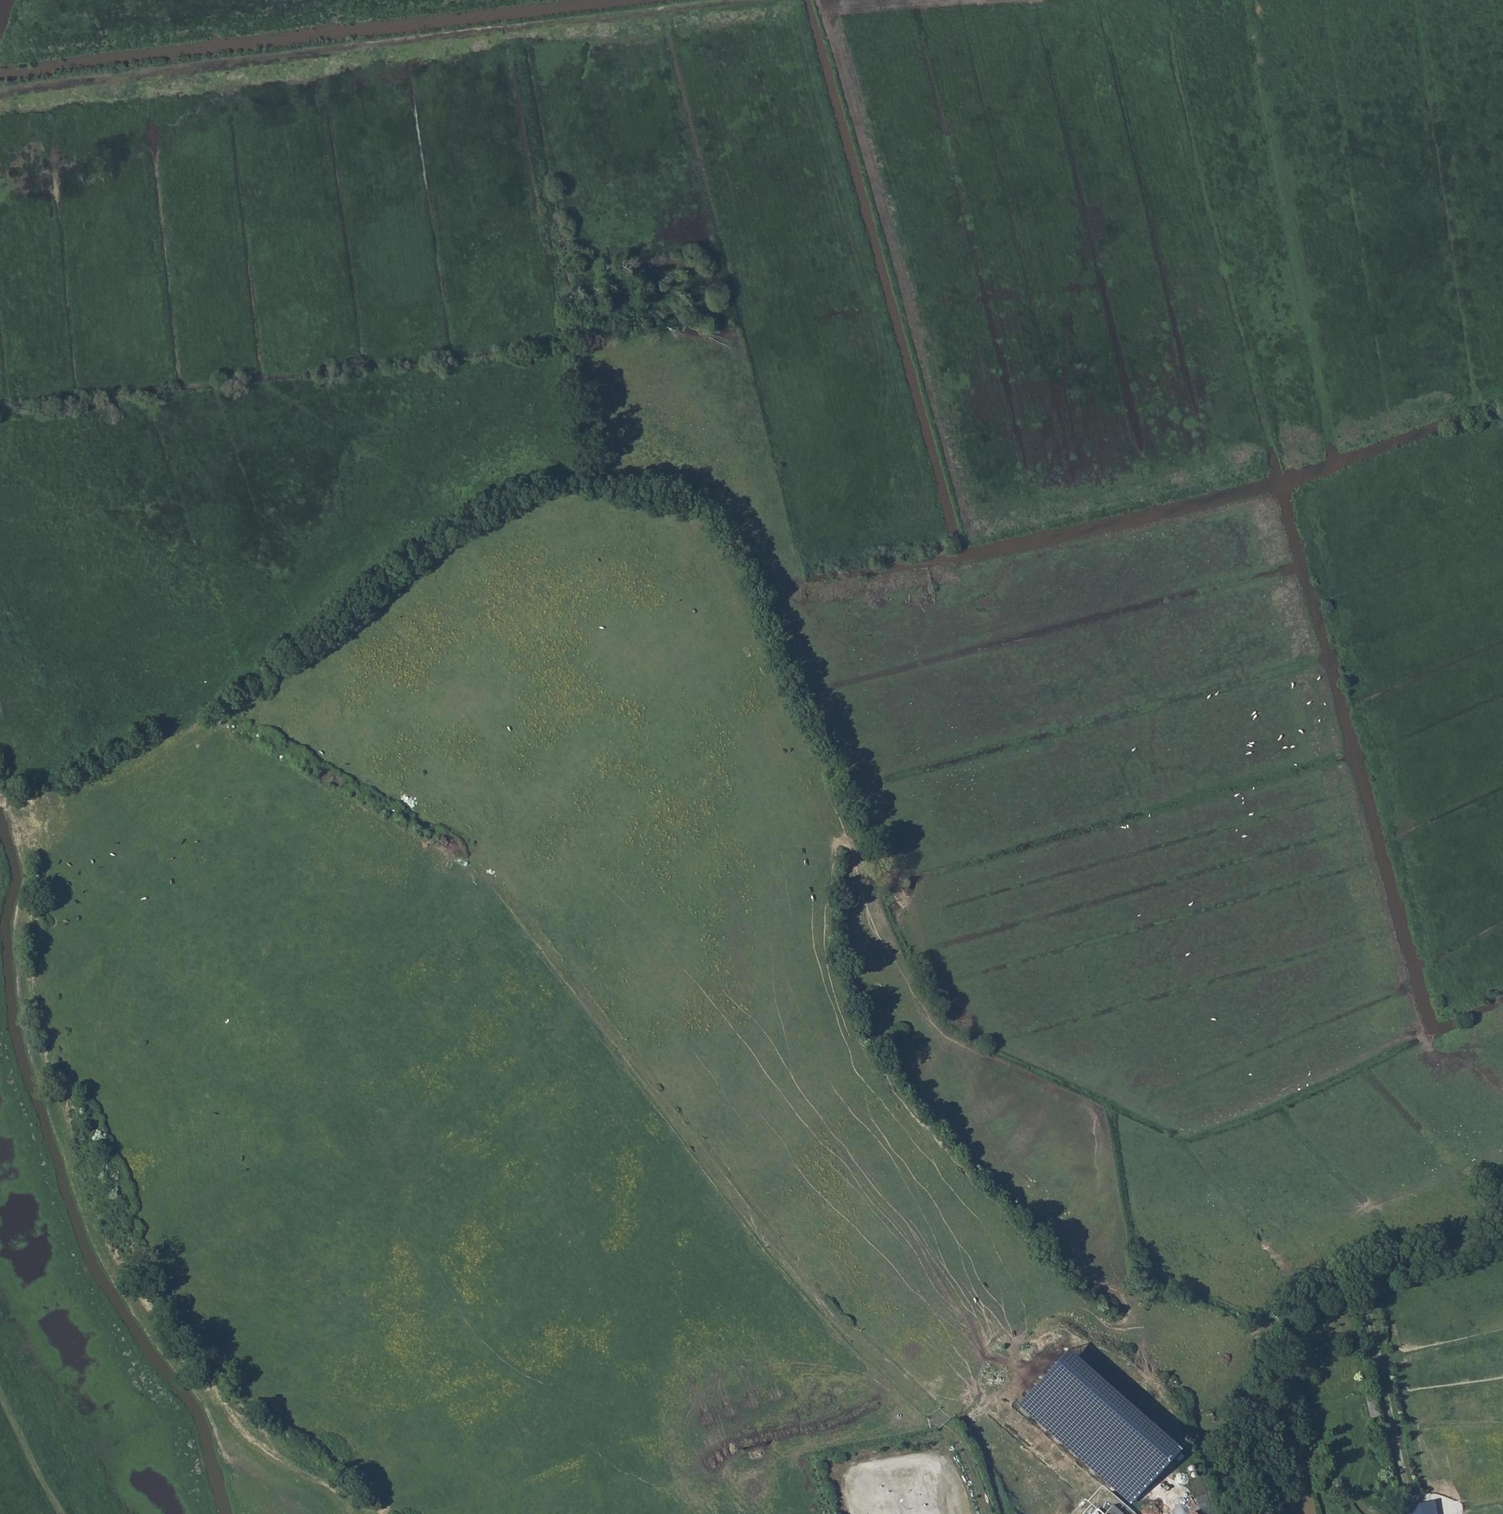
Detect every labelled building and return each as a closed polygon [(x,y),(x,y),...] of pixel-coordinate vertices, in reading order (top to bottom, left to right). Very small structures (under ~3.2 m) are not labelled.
[(1112,1506),(1105,1513),(1122,1513),(1112,1506)]
